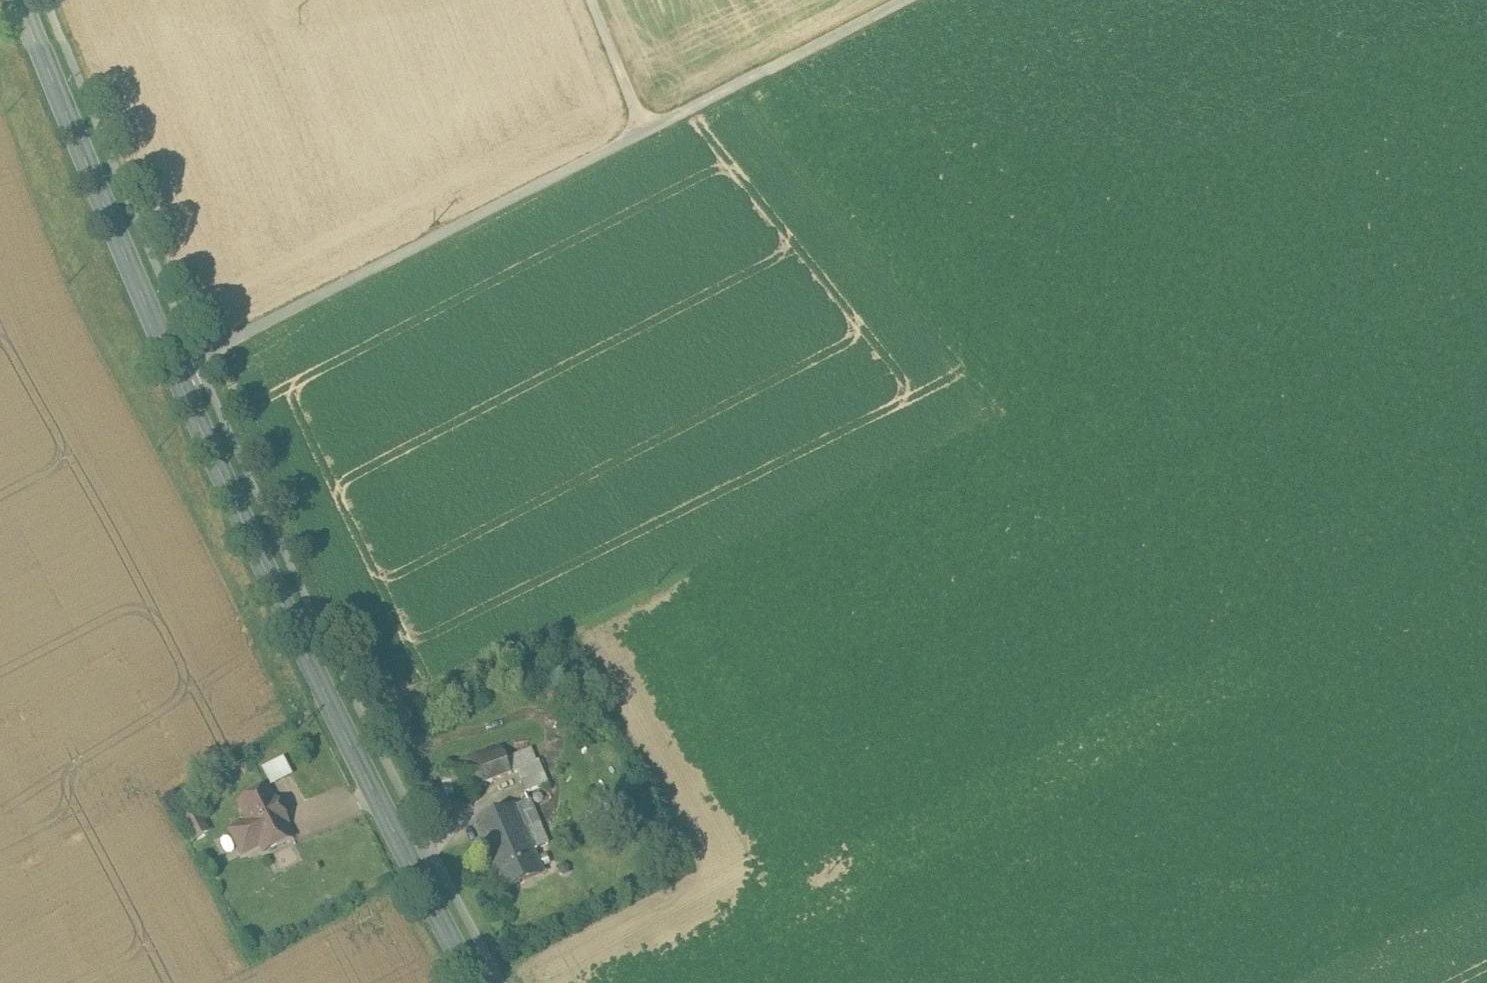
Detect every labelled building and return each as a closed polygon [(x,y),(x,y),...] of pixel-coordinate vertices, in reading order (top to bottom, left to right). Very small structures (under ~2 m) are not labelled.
[(500,747),(478,755),(489,783),(510,775),(510,774),(504,759),(500,747)] [(530,749),(504,759),(510,774),(516,772),(536,763),(530,749)] [(478,755),(436,771),(447,800),(489,783),(478,755)] [(536,763),(516,772),(525,794),(548,784),(538,762),(536,763)] [(271,786),(292,775),(286,764),(265,775),(271,786)] [(273,802),(267,791),(239,805),(248,823),(230,832),(243,856),(260,847),(264,855),(293,841),(286,827),(288,826),(275,801),(273,802)] [(529,801),(475,825),(503,891),(542,874),(533,853),(536,852),(535,850),(548,845),(529,801)] [(196,811),(181,819),(190,835),(205,827),(196,811)]
